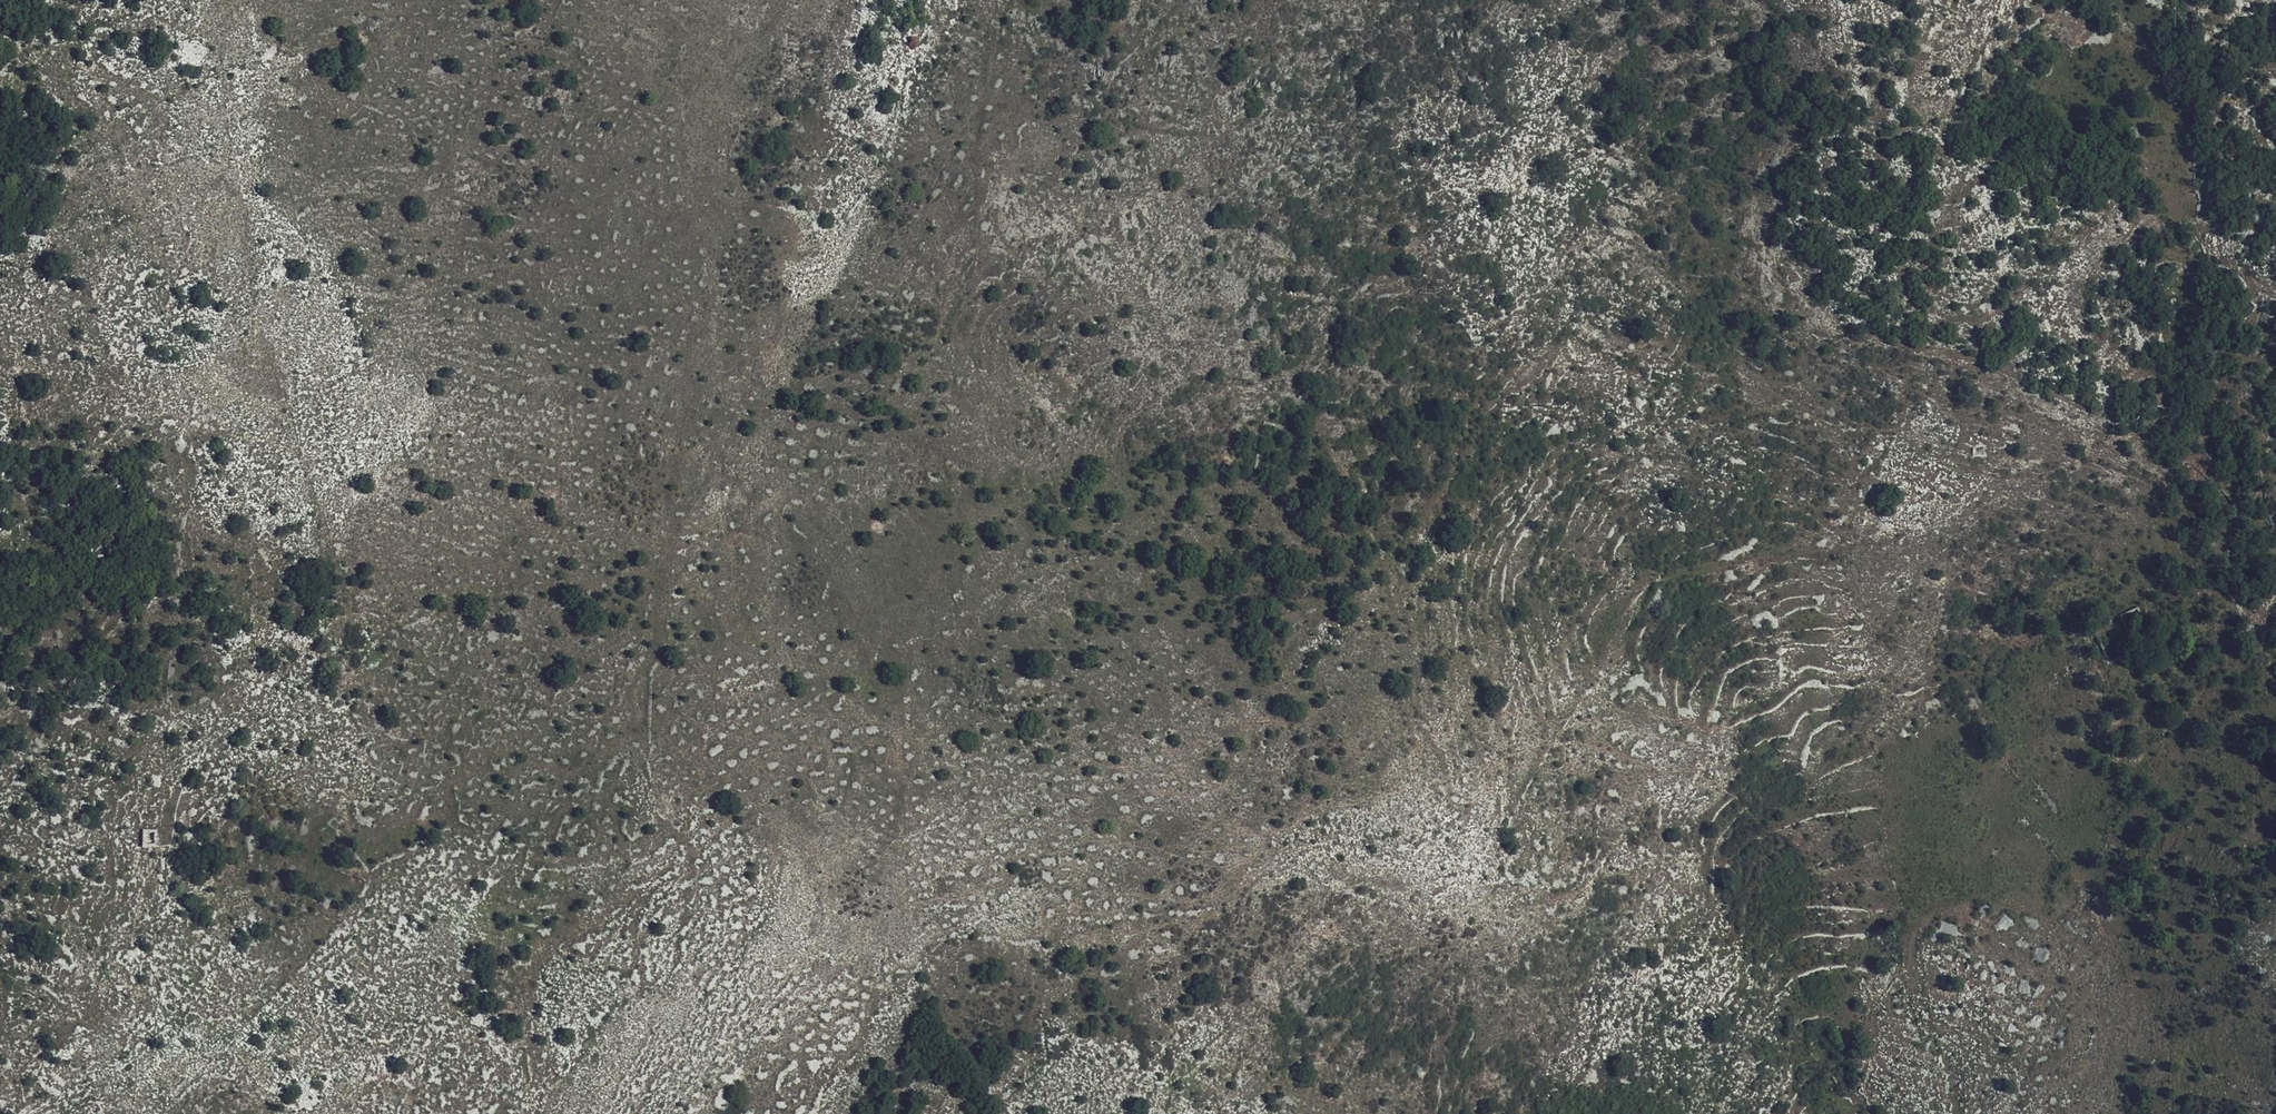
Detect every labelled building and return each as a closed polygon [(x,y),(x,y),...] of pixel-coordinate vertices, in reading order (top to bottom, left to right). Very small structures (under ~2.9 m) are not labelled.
[(142,830),(142,846),(156,845),(155,829),(142,830)]
